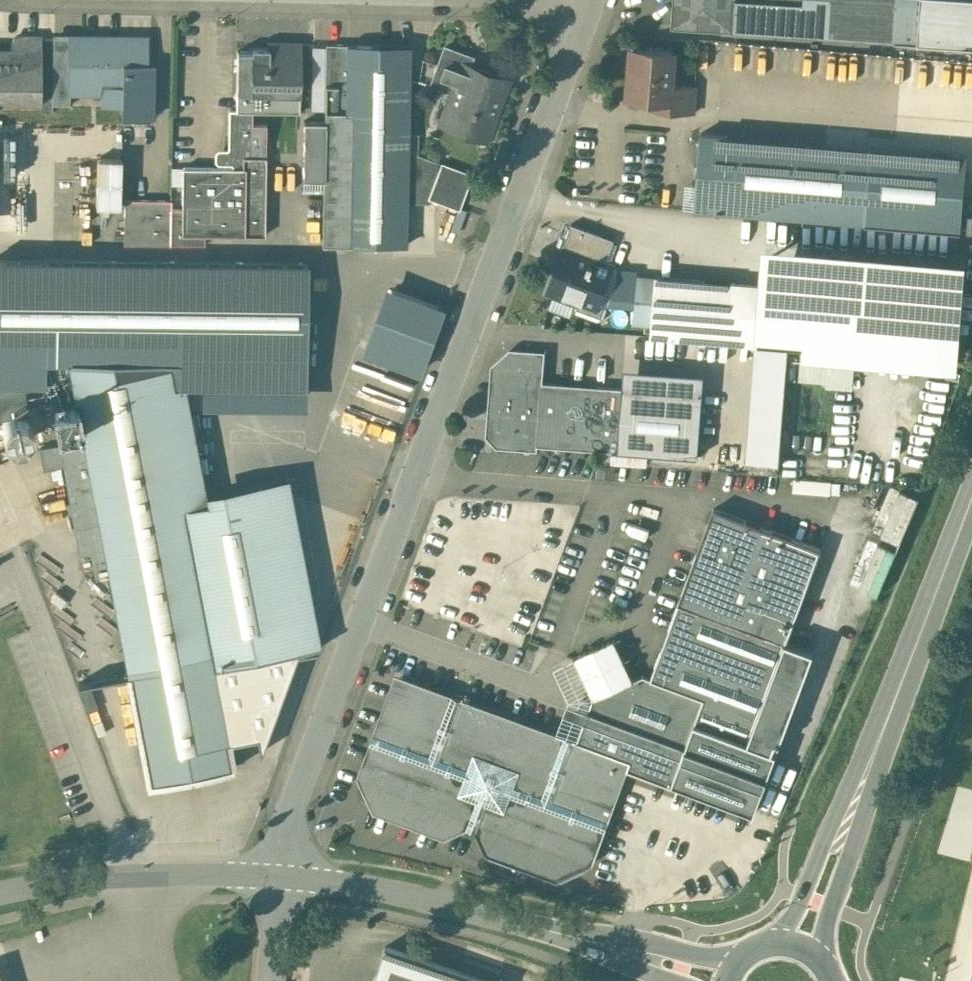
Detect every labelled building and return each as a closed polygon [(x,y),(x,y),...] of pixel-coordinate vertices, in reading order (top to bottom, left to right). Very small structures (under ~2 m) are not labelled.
[(673,24),(896,39),(898,0),(674,0),(673,24)] [(896,39),(920,41),(923,0),(898,0),(896,39)] [(920,41),(971,45),(971,0),(923,0),(920,41)] [(1,95),(40,95),(40,86),(41,37),(13,37),(4,59),(0,58),(0,99),(1,95)] [(53,37),(41,37),(40,86),(52,86),(53,37)] [(80,50),(55,49),(55,37),(53,37),(52,86),(52,103),(71,103),(71,100),(69,99),(69,85),(103,86),(103,104),(121,105),(121,116),(152,117),(153,63),(146,63),(147,39),(98,39),(98,38),(80,37),(80,50)] [(280,48),(251,47),(251,51),(250,93),(251,93),(251,87),(278,87),(278,93),(299,94),(300,43),(281,43),(280,48)] [(409,45),(325,43),(324,120),(303,120),(302,177),(322,178),(321,244),(405,245),(405,201),(407,149),(409,45)] [(504,81),(464,66),(468,55),(444,46),(434,71),(430,84),(452,93),(442,119),(484,134),(504,81)] [(672,50),(637,47),(636,63),(630,62),(628,95),(667,98),(669,99),(670,84),(672,50)] [(251,51),(237,50),(236,110),(236,111),(251,111),(251,93),(250,93),(251,51)] [(695,86),(670,84),(669,99),(667,98),(666,108),(693,110),(695,86)] [(52,86),(40,86),(40,95),(40,110),(51,110),(51,103),(52,103),(52,86)] [(278,87),(251,87),(251,93),(251,111),(236,111),(236,110),(229,110),(228,147),(226,149),(224,149),(222,152),(222,160),(224,162),(231,162),(233,164),(233,167),(182,166),(182,184),(181,208),(170,208),(170,243),(204,243),(204,234),(243,234),(244,234),(264,234),(266,124),(251,124),(252,112),(252,106),(278,106),(278,93),(278,87)] [(299,94),(278,93),(278,106),(252,106),(252,112),(299,113),(299,94)] [(967,153),(701,132),(695,209),(961,229),(967,153)] [(443,163),(407,149),(405,201),(429,202),(431,196),(430,196),(439,170),(440,171),(443,163)] [(469,173),(443,163),(440,171),(439,170),(430,196),(431,196),(457,206),(469,173)] [(171,200),(124,199),(123,243),(170,244),(170,243),(170,208),(171,200)] [(582,227),(571,223),(567,225),(564,233),(560,235),(557,242),(559,246),(564,248),(566,248),(584,255),(593,231),(589,229),(584,232),(582,227)] [(614,238),(593,231),(584,255),(604,262),(614,238)] [(966,256),(762,239),(762,284),(758,343),(789,345),(802,346),(801,359),(957,372),(966,256)] [(584,255),(566,248),(564,248),(548,289),(576,299),(577,300),(579,294),(596,300),(593,306),(596,307),(599,300),(611,265),(604,262),(584,255)] [(0,257),(0,383),(47,382),(51,406),(58,441),(38,445),(42,467),(62,463),(79,553),(90,551),(95,576),(108,574),(147,781),(170,776),(171,780),(211,773),(210,769),(233,764),(228,739),(255,734),(258,751),(259,751),(296,647),(319,642),(288,476),(206,491),(187,386),(306,387),(307,262),(0,257)] [(762,284),(656,275),(655,283),(652,319),(651,334),(758,343),(762,284)] [(655,283),(637,282),(635,317),(652,319),(655,283)] [(446,304),(383,283),(360,353),(422,374),(446,304)] [(596,300),(579,294),(577,300),(576,299),(573,308),(602,319),(608,303),(599,300),(596,307),(593,306),(596,300)] [(789,345),(758,343),(751,460),(780,462),(789,345)] [(544,355),(511,352),(504,359),(503,368),(496,374),(491,434),(497,440),(537,443),(542,381),(544,355)] [(622,387),(618,449),(698,455),(704,374),(624,367),(622,387)] [(622,387),(542,381),(537,443),(618,449),(622,387)] [(901,483),(884,528),(908,537),(925,492),(901,483)] [(821,547),(713,507),(679,600),(786,640),(787,640),(821,547)] [(872,570),(863,568),(858,581),(887,591),(903,544),(883,537),(872,570)] [(786,640),(679,600),(650,676),(643,673),(632,678),(613,637),(574,655),(593,695),(576,743),(625,761),(624,762),(753,810),(776,750),(772,749),(775,741),(779,742),(813,650),(787,640),(786,640)] [(576,743),(398,677),(362,774),(376,806),(445,831),(470,820),(478,823),(489,847),(558,873),(589,858),(624,762),(625,761),(576,743)] [(386,945),(373,980),(491,980),(386,945)]
